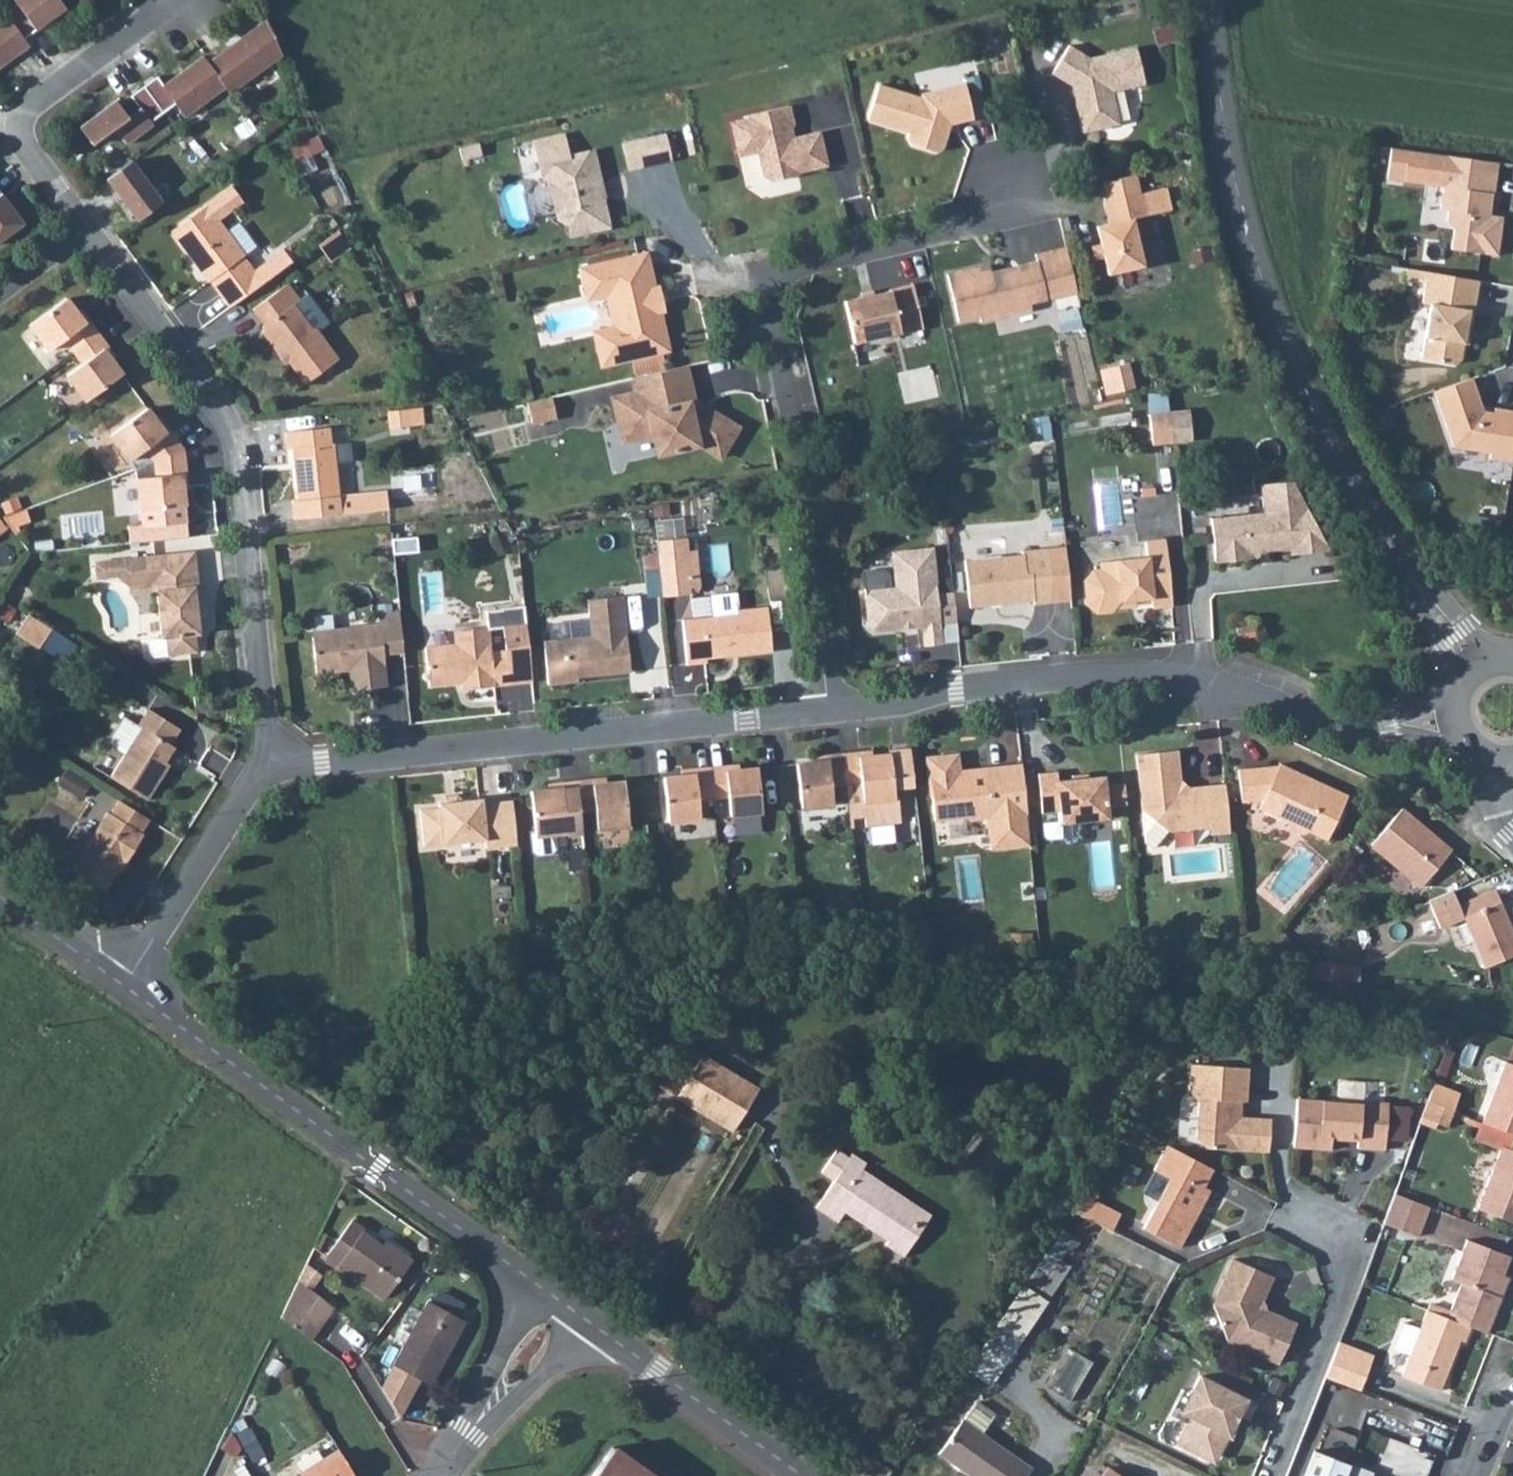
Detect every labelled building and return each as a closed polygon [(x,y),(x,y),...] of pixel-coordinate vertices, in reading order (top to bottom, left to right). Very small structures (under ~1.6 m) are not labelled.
[(58,0),(12,0),(15,3),(3,13),(4,16),(0,19),(0,70),(30,47),(25,40),(49,21),(48,19),(64,7),(58,0)] [(229,94),(283,54),(267,20),(207,64),(203,57),(163,87),(156,78),(130,98),(139,110),(127,119),(115,102),(79,129),(92,146),(115,130),(126,145),(152,126),(150,123),(175,105),(184,118),(224,89),(229,94)] [(1138,49),(1089,58),(1070,46),(1052,74),(1073,87),(1077,86),(1079,99),(1076,101),(1082,133),(1120,126),(1113,93),(1145,86),(1138,49)] [(975,120),(966,85),(922,95),(922,100),(879,87),(868,121),(911,135),(909,138),(914,148),(936,154),(945,150),(950,132),(943,131),(946,120),(955,118),(957,124),(975,120)] [(799,177),(797,173),(827,167),(819,134),(790,140),(789,131),(794,129),(790,107),(751,115),(751,119),(731,123),(739,156),(760,153),(764,177),(773,182),(799,177)] [(674,157),(668,132),(623,141),(632,168),(674,157)] [(1498,160),(1394,148),(1389,177),(1442,184),(1438,207),(1444,208),(1443,216),(1450,225),(1448,247),(1493,253),(1499,217),(1487,215),(1491,192),(1494,192),(1498,160)] [(570,221),(572,232),(609,225),(603,195),(596,190),(596,183),(602,183),(594,149),(542,160),(544,175),(552,179),(558,213),(570,221)] [(138,221),(163,203),(132,162),(107,181),(138,221)] [(1104,182),(1108,202),(1139,196),(1135,175),(1104,182)] [(1141,268),(1133,219),(1175,209),(1169,188),(1139,196),(1108,202),(1103,203),(1108,225),(1096,227),(1105,275),(1141,268)] [(21,226),(10,210),(13,208),(0,192),(0,242),(21,226)] [(171,231),(230,309),(293,262),(283,249),(254,270),(207,204),(171,231)] [(349,245),(337,229),(317,243),(329,259),(349,245)] [(1077,295),(1066,250),(1035,255),(1036,263),(1017,266),(1018,272),(1006,274),(1006,270),(990,272),(990,266),(947,275),(957,323),(978,318),(979,323),(1030,312),(1029,305),(1077,295)] [(601,280),(605,296),(616,301),(618,316),(612,327),(592,330),(599,365),(667,352),(658,313),(662,309),(661,292),(653,286),(646,254),(580,267),(583,284),(601,280)] [(1428,269),(1405,265),(1404,274),(1427,278),(1428,269)] [(1428,269),(1427,278),(1423,302),(1430,303),(1421,358),(1453,362),(1460,359),(1463,340),(1465,325),(1470,325),(1479,278),(1428,269)] [(586,299),(605,296),(601,280),(583,284),(586,299)] [(263,332),(280,353),(285,349),(291,356),(291,361),(307,383),(341,357),(318,327),(313,327),(295,305),(301,300),(289,283),(254,309),(264,324),(263,332)] [(888,293),(870,296),(859,299),(842,302),(851,344),(922,330),(912,286),(888,290),(888,293)] [(68,376),(87,401),(123,375),(111,358),(104,348),(107,346),(89,321),(86,324),(79,315),(67,299),(31,326),(50,352),(66,340),(84,364),(68,376)] [(83,312),(79,315),(86,324),(89,321),(83,312)] [(104,348),(111,358),(114,356),(107,346),(104,348)] [(285,349),(280,353),(287,363),(291,361),(291,356),(285,349)] [(1102,365),(1107,391),(1136,386),(1131,359),(1102,365)] [(611,397),(615,415),(691,398),(686,366),(630,378),(634,394),(611,397)] [(1512,456),(1512,408),(1496,406),(1496,410),(1484,408),(1472,377),(1435,389),(1454,444),(1491,450),(1490,453),(1512,456)] [(549,397),(527,402),(530,422),(554,418),(549,397)] [(691,398),(615,415),(617,423),(632,420),(635,439),(652,434),(659,433),(664,453),(699,445),(719,457),(735,426),(703,408),(699,414),(687,407),(691,401),(691,398)] [(703,408),(691,401),(687,407),(699,414),(703,408)] [(188,523),(184,486),(183,474),(187,474),(185,450),(171,430),(168,433),(160,424),(148,408),(112,435),(131,460),(147,449),(156,461),(157,477),(138,479),(143,527),(188,523)] [(1191,414),(1172,416),(1175,441),(1194,439),(1191,414)] [(1174,441),(1171,416),(1151,418),(1154,443),(1174,441)] [(632,420),(617,423),(621,442),(635,439),(632,420)] [(163,421),(160,424),(168,433),(171,430),(163,421)] [(391,507),(389,488),(342,493),(336,441),(334,441),(332,425),(288,429),(289,445),(295,445),(301,498),(296,498),(298,517),(391,507)] [(659,433),(652,434),(656,455),(664,453),(659,433)] [(1287,478),(1290,507),(1216,515),(1220,560),(1256,556),(1256,553),(1294,549),(1294,553),(1332,550),(1305,476),(1287,478)] [(1,501),(7,516),(22,510),(17,495),(1,501)] [(7,516),(3,517),(16,535),(21,532),(18,526),(31,522),(26,509),(22,510),(7,516)] [(1167,538),(1147,540),(1147,554),(1102,558),(1102,565),(1095,565),(1086,578),(1088,603),(1099,611),(1115,610),(1124,599),(1152,596),(1152,605),(1174,602),(1167,538)] [(958,620),(955,590),(938,592),(933,546),(893,551),(896,588),(870,589),(867,595),(868,621),(875,627),(921,623),(922,628),(941,627),(941,622),(958,620)] [(1074,600),(1068,546),(1025,549),(1026,554),(966,559),(970,606),(1034,599),(1035,603),(1074,600)] [(660,551),(665,593),(692,590),(690,573),(700,572),(698,547),(660,551)] [(197,635),(201,634),(197,586),(200,586),(197,551),(97,561),(99,578),(119,576),(130,584),(155,583),(155,592),(158,592),(162,640),(151,640),(152,654),(155,657),(199,653),(197,635)] [(649,595),(663,594),(660,553),(646,554),(649,595)] [(155,583),(130,584),(130,593),(155,592),(155,583)] [(631,593),(588,598),(592,635),(545,641),(550,683),(581,680),(580,676),(640,669),(631,593)] [(682,616),(687,659),(707,658),(707,655),(770,649),(765,603),(738,605),(738,610),(682,616)] [(486,609),(488,627),(504,625),(507,649),(509,667),(532,665),(525,604),(486,609)] [(54,627),(30,613),(20,631),(43,645),(54,627)] [(406,652),(402,613),(379,614),(380,624),(313,631),(318,673),(349,670),(351,688),(386,685),(383,654),(406,652)] [(488,627),(456,630),(456,642),(425,645),(429,684),(460,680),(462,688),(510,683),(509,667),(507,649),(490,650),(488,627)] [(532,665),(509,667),(510,683),(534,680),(532,665)] [(163,766),(167,759),(176,745),(171,742),(181,726),(150,707),(138,726),(142,728),(112,777),(149,799),(167,769),(163,766)] [(875,754),(875,750),(845,753),(848,782),(852,815),(867,813),(869,824),(901,820),(897,786),(915,784),(910,745),(892,747),(893,752),(875,754)] [(1233,831),(1227,781),(1192,784),(1182,778),(1180,749),(1138,753),(1146,841),(1161,843),(1171,829),(1209,826),(1210,832),(1233,831)] [(800,763),(805,807),(836,803),(834,784),(848,782),(845,753),(817,756),(818,760),(800,763)] [(1348,789),(1283,757),(1281,761),(1241,765),(1244,796),(1264,794),(1260,802),(1286,814),(1291,820),(1302,826),(1310,824),(1327,833),(1334,820),(1337,821),(1345,806),(1342,804),(1348,789)] [(171,761),(167,759),(163,766),(167,769),(171,761)] [(1032,843),(1023,761),(970,765),(970,771),(963,772),(934,775),(938,817),(968,814),(971,816),(988,814),(991,847),(1032,843)] [(668,776),(670,790),(673,821),(705,817),(703,797),(732,795),(734,814),(766,811),(763,782),(761,766),(743,767),(743,764),(685,770),(686,774),(668,776)] [(78,794),(88,779),(72,769),(62,784),(78,794)] [(1128,802),(1126,777),(1106,779),(1105,770),(1090,771),(1074,773),(1061,773),(1061,769),(1038,771),(1043,811),(1062,809),(1063,820),(1081,818),(1109,815),(1109,803),(1128,802)] [(534,792),(535,802),(539,837),(571,833),(568,813),(598,810),(600,829),(632,827),(628,794),(627,782),(609,783),(608,779),(552,785),(552,790),(534,792)] [(489,846),(520,843),(516,803),(515,797),(486,800),(485,794),(445,798),(445,804),(424,806),(427,843),(489,838),(489,846)] [(127,868),(153,819),(121,799),(112,815),(108,814),(73,872),(108,894),(124,866),(127,868)] [(1062,809),(1043,811),(1046,834),(1050,837),(1064,836),(1065,839),(1069,843),(1080,841),(1084,837),(1081,818),(1063,820),(1062,809)] [(1454,850),(1404,809),(1374,844),(1423,886),(1454,850)] [(1499,888),(1462,904),(1489,965),(1512,956),(1512,921),(1499,888)] [(660,1091),(673,1099),(699,1056),(685,1047),(660,1091)] [(699,1056),(673,1099),(728,1133),(754,1090),(699,1056)] [(1512,1132),(1512,1062),(1507,1060),(1484,1120),(1512,1132)] [(1250,1063),(1213,1061),(1213,1071),(1190,1070),(1189,1095),(1198,1104),(1195,1136),(1209,1150),(1269,1155),(1272,1121),(1241,1119),(1242,1095),(1248,1095),(1250,1063)] [(1458,1093),(1433,1084),(1427,1099),(1453,1109),(1458,1093)] [(1334,1098),(1299,1096),(1296,1144),(1332,1146),(1333,1135),(1346,1136),(1346,1143),(1384,1145),(1387,1098),(1334,1094),(1334,1098)] [(1453,1109),(1427,1099),(1421,1116),(1446,1126),(1453,1109)] [(1214,1167),(1168,1142),(1154,1168),(1169,1176),(1143,1226),(1170,1240),(1184,1237),(1210,1190),(1204,1187),(1214,1167)] [(1506,1145),(1482,1208),(1512,1220),(1512,1148),(1506,1145)] [(843,1212),(858,1222),(861,1217),(889,1235),(887,1240),(884,1245),(902,1256),(921,1228),(910,1221),(920,1207),(862,1169),(867,1162),(851,1153),(849,1156),(836,1148),(821,1172),(834,1180),(815,1210),(835,1223),(843,1212)] [(1104,1206),(1071,1184),(1059,1203),(1095,1221),(1104,1206)] [(1420,1235),(1431,1205),(1395,1191),(1385,1221),(1420,1235)] [(931,1214),(920,1207),(910,1221),(921,1228),(931,1214)] [(861,1217),(858,1222),(887,1240),(889,1235),(861,1217)] [(384,1300),(413,1259),(386,1240),(383,1244),(363,1231),(364,1228),(352,1218),(324,1257),(384,1300)] [(1473,1326),(1489,1332),(1503,1296),(1497,1294),(1505,1275),(1512,1256),(1470,1239),(1455,1278),(1462,1281),(1449,1317),(1473,1326)] [(1251,1296),(1263,1272),(1225,1255),(1202,1301),(1217,1334),(1268,1357),(1286,1321),(1257,1307),(1251,1296)] [(1497,1294),(1503,1296),(1510,1277),(1505,1275),(1497,1294)] [(984,1321),(1007,1337),(1034,1293),(1011,1279),(984,1321)] [(297,1281),(290,1297),(298,1303),(307,1289),(297,1281)] [(290,1297),(279,1318),(309,1339),(331,1307),(307,1289),(298,1303),(290,1297)] [(433,1388),(471,1327),(434,1303),(380,1389),(399,1419),(420,1379),(433,1388)] [(1449,1317),(1428,1309),(1402,1374),(1441,1389),(1462,1340),(1467,1342),(1473,1326),(1449,1317)] [(984,1321),(957,1364),(980,1379),(1007,1337),(984,1321)] [(1068,1345),(1045,1384),(1072,1400),(1095,1360),(1068,1345)] [(1326,1374),(1359,1386),(1368,1361),(1337,1348),(1326,1374)] [(1245,1419),(1253,1403),(1198,1375),(1189,1392),(1180,1411),(1189,1416),(1186,1423),(1179,1436),(1183,1446),(1206,1458),(1217,1454),(1227,1434),(1224,1428),(1228,1420),(1232,1423),(1236,1414),(1245,1419)] [(1169,1414),(1186,1423),(1189,1416),(1180,1411),(1189,1392),(1181,1389),(1169,1414)] [(1029,1468),(956,1417),(934,1449),(971,1475),(1023,1475),(1029,1468)] [(1224,1428),(1227,1434),(1229,1435),(1235,1424),(1232,1423),(1228,1420),(1224,1428)] [(636,1464),(634,1464),(613,1448),(592,1475),(653,1475),(636,1464)] [(338,1450),(299,1472),(301,1475),(354,1475),(338,1450)] [(1369,1472),(1310,1450),(1300,1475),(1367,1475),(1369,1472)] [(1105,1465),(1089,1454),(1076,1475),(1098,1475),(1105,1465)] [(1105,1465),(1098,1475),(1120,1475),(1105,1465)]
